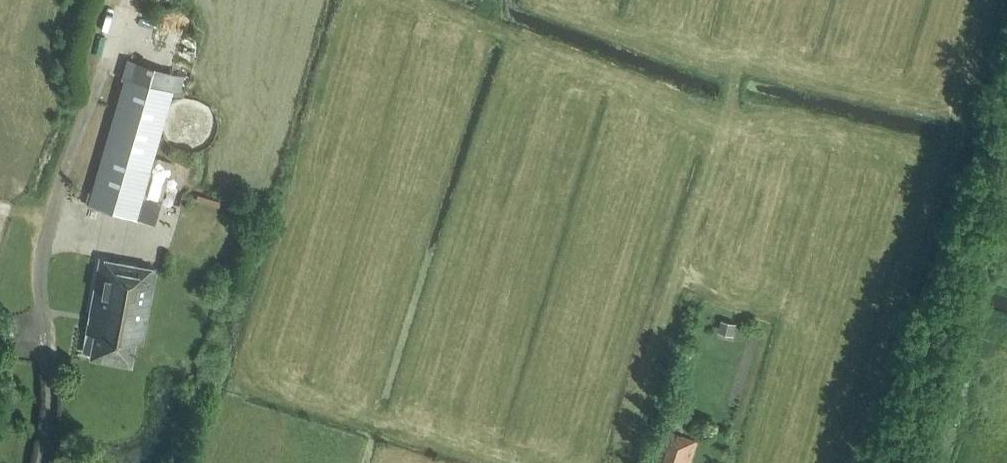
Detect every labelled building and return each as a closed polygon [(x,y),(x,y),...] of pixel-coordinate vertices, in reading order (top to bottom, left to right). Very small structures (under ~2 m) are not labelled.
[(179,94),(184,75),(135,60),(130,79),(124,77),(117,101),(102,97),(76,187),(88,191),(85,202),(87,203),(86,206),(97,210),(98,207),(154,223),(172,161),(153,156),(171,92),(179,94)] [(141,340),(155,267),(101,258),(88,330),(94,332),(90,355),(131,362),(135,339),(141,340)] [(719,322),(717,335),(734,338),(736,325),(719,322)] [(698,441),(667,431),(662,448),(667,450),(663,462),(683,462),(684,462),(690,462),(698,441)]
